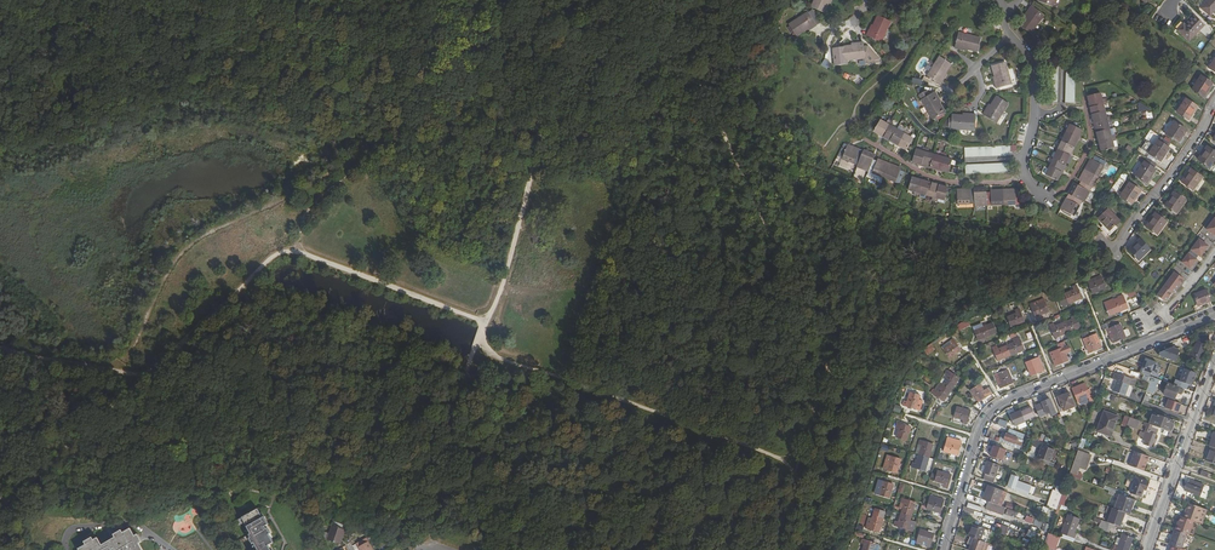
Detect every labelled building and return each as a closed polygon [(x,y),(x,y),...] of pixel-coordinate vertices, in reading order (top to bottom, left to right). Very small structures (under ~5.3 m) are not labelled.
[(811,11),(823,17),(831,0),(816,0),(811,11)] [(1210,16),(1214,10),(1214,0),(1209,0),(1202,9),(1210,16)] [(1021,26),(1032,34),(1046,15),(1033,6),(1030,10),(1032,11),(1021,26)] [(1204,25),(1195,16),(1186,26),(1184,24),(1178,30),(1189,41),(1204,25)] [(816,30),(808,17),(789,29),(796,41),(812,31),(813,32),(816,30)] [(866,39),(880,46),(891,26),(878,20),(870,37),(868,36),(866,39)] [(980,42),(958,38),(955,53),(959,54),(959,52),(977,56),(980,42)] [(840,51),(842,65),(865,62),(863,47),(858,47),(859,49),(840,51)] [(823,59),(820,66),(827,68),(830,61),(823,59)] [(951,69),(940,61),(927,81),(941,89),(943,85),(941,84),(951,69)] [(1011,89),(1005,67),(993,70),(997,88),(995,89),(996,93),(1011,89)] [(1058,108),(1058,71),(1049,71),(1049,108),(1053,108),(1058,108)] [(1075,109),(1076,72),(1067,71),(1066,108),(1075,109)] [(1214,82),(1202,75),(1193,88),(1205,95),(1214,82)] [(920,85),(921,80),(912,77),(911,83),(920,85)] [(926,95),(919,99),(933,124),(945,117),(936,101),(937,100),(935,97),(929,100),(926,95)] [(1101,99),(1089,101),(1102,156),(1114,153),(1113,147),(1116,146),(1115,140),(1111,140),(1108,128),(1112,127),(1111,122),(1107,122),(1104,110),(1107,110),(1106,103),(1103,104),(1101,99)] [(1198,106),(1186,99),(1177,113),(1189,120),(1198,106)] [(983,119),(996,127),(1009,108),(997,101),(987,116),(985,115),(983,119)] [(952,131),(952,133),(974,134),(975,119),(971,119),(971,120),(953,119),(952,124),(950,124),(949,131),(952,131)] [(1187,130),(1175,122),(1167,134),(1179,143),(1187,130)] [(881,125),(874,136),(907,155),(913,144),(907,140),(909,138),(904,135),(902,137),(891,131),(893,129),(887,125),(886,128),(881,125)] [(1046,180),(1058,185),(1082,133),(1070,128),(1067,134),(1064,133),(1062,138),(1065,139),(1060,150),(1057,149),(1054,155),(1057,157),(1052,168),(1049,167),(1046,172),(1049,174),(1046,180)] [(1170,149),(1159,141),(1149,155),(1161,163),(1170,149)] [(1199,161),(1210,169),(1214,162),(1214,152),(1209,147),(1199,161)] [(858,167),(857,169),(899,188),(904,177),(899,175),(899,172),(880,164),(879,166),(871,162),(873,158),(855,150),(854,151),(849,149),(844,160),(858,167)] [(1014,149),(964,152),(964,161),(1009,159),(1009,156),(1015,156),(1014,149)] [(916,155),(913,166),(949,177),(952,165),(945,163),(946,160),(941,158),(940,162),(928,158),(929,155),(923,153),(922,157),(916,155)] [(1082,206),(1084,207),(1106,167),(1095,161),(1092,167),(1090,166),(1080,184),(1081,185),(1077,193),(1073,191),(1064,209),(1066,210),(1063,215),(1074,221),(1082,206)] [(1157,171),(1145,163),(1136,176),(1148,184),(1157,171)] [(1010,167),(965,169),(965,178),(1010,176),(1010,167)] [(1192,170),(1182,183),(1193,191),(1203,178),(1192,170)] [(947,193),(911,182),(908,195),(914,196),(913,200),(919,201),(920,198),(932,201),(931,205),(937,206),(938,203),(944,205),(947,193)] [(1141,192),(1130,184),(1120,197),(1132,205),(1141,192)] [(1175,193),(1166,206),(1177,214),(1186,201),(1175,193)] [(974,209),(974,211),(1020,209),(1019,197),(1013,197),(1013,194),(991,195),(992,198),(983,198),(983,194),(963,195),(963,197),(958,197),(958,209),(974,209)] [(1121,222),(1109,210),(1099,220),(1111,232),(1121,222)] [(1167,223),(1156,215),(1146,228),(1158,236),(1167,223)] [(1210,245),(1202,238),(1182,261),(1190,267),(1198,258),(1193,254),(1196,251),(1201,256),(1210,245)] [(1130,250),(1139,260),(1151,250),(1141,240),(1130,250)] [(1177,272),(1158,294),(1166,301),(1173,292),(1169,288),(1171,285),(1176,289),(1185,278),(1177,272)] [(1091,282),(1096,295),(1110,289),(1106,281),(1097,284),(1096,280),(1091,282)] [(1068,296),(1071,305),(1085,299),(1080,287),(1076,288),(1077,292),(1068,296)] [(1212,302),(1207,290),(1194,295),(1200,307),(1212,302)] [(1110,304),(1115,317),(1130,311),(1126,301),(1116,305),(1115,302),(1110,304)] [(1034,305),(1039,318),(1053,312),(1049,303),(1040,307),(1039,303),(1034,305)] [(1012,318),(1015,328),(1029,322),(1024,310),(1020,311),(1021,314),(1012,318)] [(1054,326),(1059,339),(1086,328),(1081,316),(1076,318),(1077,320),(1060,327),(1059,325),(1054,326)] [(957,323),(959,329),(969,326),(967,320),(957,323)] [(978,328),(983,341),(997,335),(993,326),(984,329),(983,326),(978,328)] [(1115,341),(1116,345),(1130,339),(1125,326),(1115,330),(1118,339),(1115,341)] [(1085,342),(1090,354),(1106,348),(1101,336),(1085,342)] [(998,349),(1003,361),(1030,351),(1024,338),(1018,340),(1019,343),(1013,345),(1012,343),(998,349)] [(1197,344),(1199,344),(1205,347),(1207,340),(1199,338),(1197,344)] [(944,353),(950,362),(961,353),(952,342),(949,344),(951,347),(944,353)] [(1177,352),(1173,344),(1168,346),(1172,354),(1177,352)] [(1205,347),(1199,344),(1194,355),(1193,355),(1191,360),(1199,363),(1205,347)] [(932,345),(923,350),(927,355),(935,350),(932,345)] [(1058,364),(1059,368),(1073,362),(1067,349),(1058,353),(1061,363),(1058,364)] [(439,368),(444,355),(444,354),(439,351),(437,353),(433,366),(439,368)] [(1158,362),(1146,358),(1142,369),(1154,373),(1158,362)] [(1029,365),(1034,378),(1049,372),(1047,368),(1044,369),(1040,360),(1029,365)] [(1005,364),(996,369),(998,373),(1007,368),(1005,364)] [(999,380),(1003,391),(1016,385),(1011,372),(1001,376),(1002,378),(999,380)] [(932,395),(944,404),(961,381),(949,373),(932,395)] [(1117,380),(1129,384),(1135,386),(1137,379),(1132,379),(1115,373),(1113,379),(1117,380)] [(1156,393),(1157,378),(1149,377),(1147,392),(1156,393)] [(1129,384),(1117,380),(1113,391),(1125,395),(1129,384)] [(1084,384),(1071,389),(1076,402),(1087,398),(1088,402),(1091,401),(1084,384)] [(1181,395),(1183,389),(1168,384),(1164,394),(1175,398),(1177,393),(1181,395)] [(973,393),(981,404),(992,396),(990,392),(986,395),(981,387),(973,393)] [(1073,406),(1068,393),(1058,397),(1063,411),(1073,406)] [(917,412),(921,398),(910,396),(908,404),(905,403),(903,408),(917,412)] [(1177,413),(1180,404),(1163,398),(1159,407),(1177,413)] [(1041,404),(1034,406),(1038,417),(1048,413),(1050,417),(1055,415),(1049,399),(1040,403),(1041,404)] [(1097,405),(1109,410),(1111,404),(1099,400),(1097,405)] [(894,405),(893,412),(900,413),(901,406),(894,405)] [(1020,411),(1009,416),(1013,426),(1024,422),(1023,421),(1033,417),(1030,408),(1020,412),(1020,411)] [(972,414),(959,410),(956,420),(965,423),(964,426),(968,428),(972,414)] [(1109,436),(1116,417),(1103,412),(1096,431),(1109,436)] [(1154,412),(1149,423),(1171,432),(1175,421),(1154,412)] [(1063,426),(1060,416),(1055,418),(1059,428),(1063,426)] [(914,424),(900,420),(898,424),(902,425),(899,435),(910,438),(914,424)] [(1146,424),(1147,422),(1142,421),(1139,429),(1140,430),(1138,436),(1142,438),(1141,442),(1146,444),(1148,440),(1150,441),(1151,436),(1149,435),(1151,431),(1147,430),(1149,425),(1146,424)] [(951,434),(946,449),(960,453),(965,439),(960,437),(958,441),(956,440),(957,436),(951,434)] [(1003,440),(1015,444),(1017,438),(1005,434),(1003,440)] [(928,470),(936,442),(922,437),(917,452),(921,453),(918,462),(915,461),(913,465),(928,470)] [(1015,444),(1003,440),(1002,443),(1017,448),(1018,446),(1015,444)] [(1002,460),(1006,450),(993,445),(989,456),(1002,460)] [(1054,450),(1041,445),(1037,457),(1049,462),(1054,450)] [(1214,464),(1214,448),(1210,446),(1210,449),(1211,449),(1208,459),(1206,459),(1206,460),(1214,464)] [(1069,476),(1076,479),(1078,475),(1074,474),(1076,467),(1081,469),(1086,454),(1077,451),(1069,476)] [(1144,471),(1148,457),(1135,452),(1130,466),(1144,471)] [(886,463),(886,467),(900,472),(904,459),(893,455),(890,464),(886,463)] [(985,465),(983,472),(983,473),(986,474),(984,478),(994,482),(999,465),(987,461),(985,465)] [(955,473),(941,470),(938,480),(947,482),(946,485),(951,487),(955,473)] [(1018,477),(1012,475),(1008,486),(1013,488),(1014,488),(1018,490),(1028,494),(1028,493),(1030,494),(1032,488),(1031,487),(1031,486),(1017,481),(1018,477)] [(1150,482),(1136,477),(1131,493),(1144,497),(1150,482)] [(896,484),(882,479),(880,485),(884,486),(882,494),(892,497),(896,484)] [(1204,485),(1190,480),(1186,490),(1200,496),(1204,485)] [(983,499),(989,502),(1001,506),(1006,491),(989,485),(986,491),(988,492),(987,495),(985,495),(983,499)] [(1051,489),(1047,507),(1058,510),(1058,509),(1063,510),(1067,494),(1059,492),(1060,487),(1056,486),(1055,490),(1051,489)] [(1134,500),(1120,494),(1115,509),(1124,512),(1129,514),(1134,500)] [(929,509),(943,514),(947,499),(943,497),(941,501),(932,499),(929,509)] [(893,523),(910,529),(918,502),(904,498),(903,502),(907,503),(901,522),(894,520),(893,523)] [(1003,516),(1006,508),(1001,506),(989,502),(986,509),(1003,516)] [(1185,511),(1183,517),(1194,521),(1196,522),(1201,507),(1189,503),(1186,512),(1185,511)] [(1201,507),(1196,522),(1200,523),(1206,509),(1201,507)] [(1117,525),(1119,526),(1124,512),(1115,509),(1112,508),(1107,522),(1117,525)] [(267,547),(269,546),(273,544),(268,536),(270,535),(267,530),(265,531),(264,528),(266,527),(267,526),(263,518),(261,519),(256,511),(240,520),(249,536),(247,538),(249,540),(248,541),(251,546),(252,545),(255,549),(269,549),(267,547)] [(1075,532),(1080,518),(1067,514),(1061,533),(1075,538),(1077,533),(1075,532)] [(869,523),(867,528),(882,532),(886,518),(876,515),(873,524),(869,523)] [(1026,515),(1024,521),(1032,524),(1034,518),(1026,515)] [(1182,516),(1177,530),(1188,534),(1189,535),(1194,521),(1183,517),(1182,516)] [(1099,528),(1106,530),(1107,531),(1109,527),(1115,529),(1117,525),(1107,522),(1102,520),(1099,528)] [(969,537),(978,540),(983,527),(973,524),(968,536),(969,537)] [(1005,534),(1007,527),(1002,525),(999,533),(1005,534)] [(978,540),(985,542),(989,530),(983,527),(978,540)] [(340,541),(341,541),(345,533),(332,528),(327,543),(338,546),(340,541)] [(142,544),(146,542),(141,534),(138,536),(133,529),(126,533),(124,530),(116,535),(118,538),(105,545),(100,538),(96,540),(95,538),(87,542),(89,545),(82,549),(146,549),(142,544)] [(937,533),(923,529),(920,539),(929,542),(928,546),(933,547),(937,533)] [(1026,536),(1035,539),(1037,533),(1028,530),(1026,536)] [(1170,544),(1173,545),(1183,549),(1188,534),(1177,530),(1176,530),(1174,534),(1170,544)] [(1051,549),(1055,549),(1060,538),(1048,533),(1043,547),(1051,549)] [(1120,545),(1118,549),(1129,549),(1134,538),(1123,534),(1121,541),(1120,545)] [(969,537),(967,544),(970,545),(969,549),(985,549),(987,543),(985,542),(978,540),(969,537)] [(864,539),(863,544),(866,545),(865,549),(876,549),(878,544),(864,539)]
